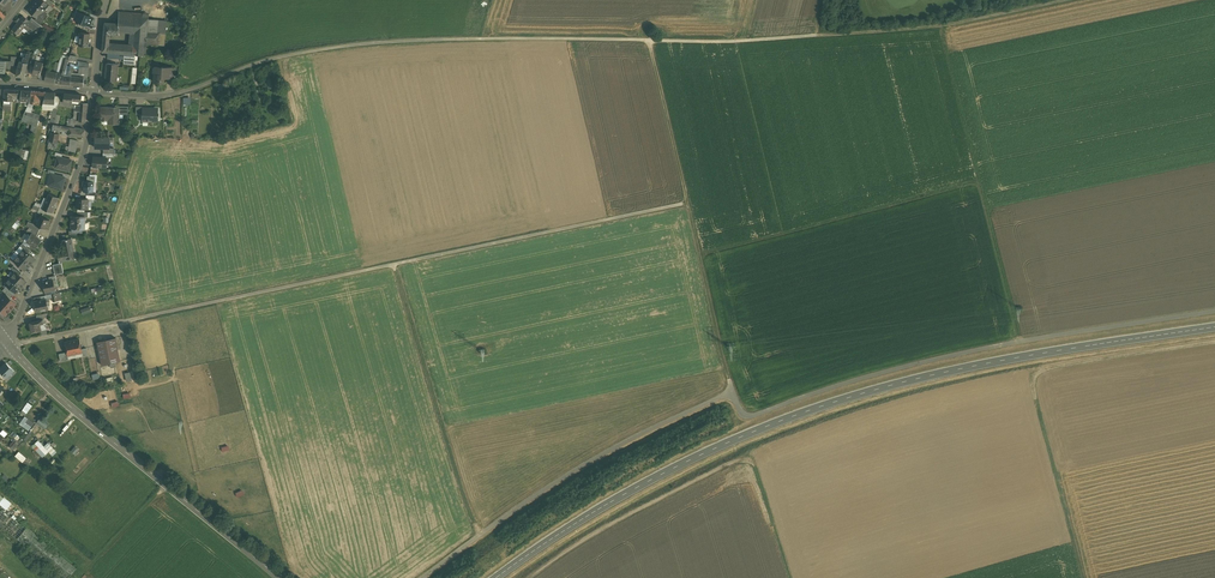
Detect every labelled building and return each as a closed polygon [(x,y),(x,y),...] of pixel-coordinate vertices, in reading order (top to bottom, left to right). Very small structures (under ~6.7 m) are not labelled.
[(44,0),(37,0),(36,0),(33,4),(37,7),(42,11),(46,7),(46,8),(49,4),(45,1),(44,0)] [(42,11),(37,7),(33,4),(28,10),(36,17),(41,21),(44,17),(41,15),(43,12),(42,11)] [(64,12),(57,6),(55,8),(63,15),(64,12)] [(86,15),(78,12),(75,20),(80,22),(86,24),(89,26),(92,18),(86,15)] [(23,16),(12,30),(18,35),(24,27),(31,33),(36,27),(34,26),(29,21),(23,16)] [(135,20),(119,18),(118,23),(119,23),(119,30),(134,31),(135,20)] [(143,19),(135,18),(135,20),(134,31),(132,48),(132,54),(145,55),(146,44),(147,31),(148,19),(143,19)] [(166,21),(148,19),(147,31),(160,33),(160,34),(165,34),(166,21)] [(118,23),(105,23),(103,38),(109,39),(109,34),(118,35),(119,30),(119,23),(118,23)] [(160,33),(147,31),(146,44),(159,45),(160,34),(160,33)] [(89,38),(81,37),(81,36),(79,36),(78,46),(90,47),(91,43),(88,43),(89,38)] [(129,47),(108,45),(109,39),(103,38),(102,52),(108,53),(115,53),(120,54),(125,54),(132,54),(132,48),(129,47)] [(25,58),(23,57),(22,62),(28,63),(30,53),(27,52),(25,58)] [(68,59),(63,58),(60,70),(63,70),(62,74),(64,75),(65,71),(67,63),(68,59)] [(22,62),(19,61),(16,76),(24,78),(25,73),(28,64),(28,63),(22,62)] [(34,67),(32,74),(40,76),(41,70),(43,63),(35,61),(34,67)] [(117,65),(107,64),(105,80),(116,81),(116,76),(117,65)] [(88,67),(79,66),(78,74),(84,75),(88,75),(88,67)] [(162,67),(160,68),(158,68),(157,74),(155,74),(154,82),(160,82),(161,84),(163,83),(164,78),(167,78),(167,69),(167,67),(162,67)] [(46,71),(44,81),(55,82),(57,73),(54,73),(46,71)] [(62,74),(57,73),(55,82),(62,84),(64,75),(62,74)] [(68,76),(64,75),(63,84),(70,85),(71,76),(68,76)] [(84,77),(71,76),(70,85),(83,86),(83,84),(84,77)] [(22,90),(5,89),(4,96),(4,104),(11,105),(12,95),(17,95),(17,97),(21,97),(22,90)] [(31,91),(22,90),(21,97),(21,100),(29,101),(31,91)] [(46,92),(31,91),(29,101),(29,103),(28,105),(32,107),(34,103),(37,104),(39,97),(44,99),(46,92)] [(55,93),(46,92),(44,99),(43,103),(50,103),(55,103),(55,93)] [(73,94),(64,93),(63,101),(67,102),(71,103),(72,103),(73,100),(73,94)] [(81,105),(78,105),(73,104),(73,107),(75,107),(74,111),(80,112),(79,121),(86,122),(88,103),(81,102),(81,105)] [(128,106),(119,106),(119,108),(119,114),(128,114),(128,106)] [(112,108),(102,107),(101,120),(108,120),(108,123),(119,124),(119,114),(119,108),(112,108)] [(143,108),(143,114),(143,121),(157,121),(158,110),(151,109),(151,108),(143,108)] [(40,115),(25,110),(22,119),(22,120),(31,123),(33,118),(36,119),(39,120),(40,115)] [(33,118),(31,123),(32,124),(29,134),(33,136),(38,123),(35,122),(36,119),(33,118)] [(76,128),(69,127),(68,132),(68,134),(75,135),(76,128)] [(85,130),(76,128),(75,135),(75,136),(78,136),(78,138),(82,139),(83,137),(84,137),(85,130)] [(54,133),(52,132),(50,141),(56,142),(57,142),(59,134),(54,133)] [(109,138),(95,138),(95,149),(103,149),(109,149),(109,148),(109,138)] [(78,141),(70,139),(69,146),(76,147),(78,141)] [(21,149),(21,158),(29,158),(30,150),(21,149)] [(62,157),(58,157),(55,167),(69,171),(72,160),(62,157)] [(107,158),(93,157),(93,167),(106,168),(107,158)] [(48,185),(62,188),(65,178),(54,175),(51,174),(48,185)] [(87,181),(84,181),(84,182),(85,182),(85,186),(84,186),(84,191),(86,191),(92,192),(93,191),(93,182),(87,181)] [(47,199),(43,209),(52,213),(54,208),(53,207),(57,198),(49,195),(47,199)] [(86,198),(77,198),(76,208),(81,208),(88,208),(88,199),(86,198)] [(37,225),(37,226),(40,227),(45,229),(49,220),(41,216),(37,225)] [(77,216),(72,216),(71,228),(84,228),(85,217),(85,216),(77,216)] [(13,233),(15,231),(19,225),(15,222),(13,220),(7,229),(9,231),(9,230),(13,233)] [(37,225),(28,222),(27,225),(29,227),(32,229),(38,233),(40,227),(37,226),(37,225)] [(31,233),(29,236),(28,235),(25,239),(24,240),(27,242),(31,244),(30,246),(34,248),(35,247),(36,247),(41,239),(39,238),(36,236),(32,233),(31,233)] [(66,240),(62,240),(64,252),(58,253),(59,260),(73,257),(72,250),(74,250),(71,238),(66,239),(66,240)] [(31,250),(23,243),(20,246),(24,249),(28,253),(31,250)] [(28,253),(24,249),(19,255),(30,265),(33,262),(32,261),(35,258),(28,253)] [(19,255),(14,261),(25,270),(27,267),(28,267),(30,265),(19,255)] [(61,263),(53,265),(55,274),(63,272),(61,263)] [(22,272),(13,265),(11,268),(15,272),(19,275),(22,272)] [(19,275),(15,272),(10,277),(21,287),(24,285),(23,284),(26,281),(19,275)] [(21,287),(10,277),(5,283),(7,285),(15,292),(16,293),(19,290),(21,287)] [(49,280),(43,282),(45,292),(55,289),(53,279),(49,280)] [(15,292),(7,285),(5,288),(13,295),(15,292)] [(13,295),(5,288),(2,290),(6,294),(10,297),(13,295)] [(10,297),(6,294),(1,300),(11,309),(13,308),(12,307),(16,303),(10,297)] [(34,301),(36,311),(48,309),(46,299),(41,300),(34,301)] [(1,300),(0,301),(0,311),(5,315),(10,311),(11,309),(1,300)] [(42,319),(29,322),(31,332),(41,330),(40,324),(43,323),(42,319)] [(79,339),(65,342),(67,352),(69,359),(83,356),(81,349),(79,339)] [(111,339),(97,342),(102,365),(116,362),(111,339)] [(67,352),(59,354),(60,361),(69,359),(67,352)] [(7,378),(13,371),(6,363),(0,369),(0,370),(2,372),(6,377),(7,378)] [(21,412),(25,415),(32,406),(28,403),(21,412)] [(34,423),(25,417),(20,424),(29,430),(34,423)] [(31,430),(36,434),(42,425),(37,422),(31,430)] [(11,435),(18,440),(21,436),(13,431),(11,435)] [(39,441),(33,446),(43,457),(48,452),(44,447),(39,441)] [(48,443),(44,447),(48,452),(53,448),(48,443)] [(3,498),(0,501),(0,504),(8,511),(12,505),(3,498)] [(63,577),(68,577),(77,568),(8,511),(0,504),(0,525),(63,577)]
